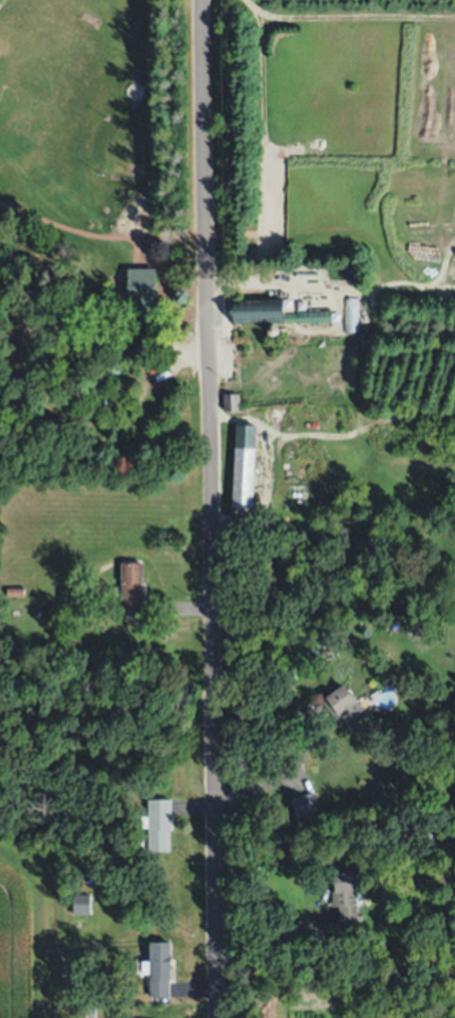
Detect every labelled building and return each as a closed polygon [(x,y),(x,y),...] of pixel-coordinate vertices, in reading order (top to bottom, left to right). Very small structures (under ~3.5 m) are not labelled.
[(129,268),(157,267),(157,296),(152,296),(153,303),(155,303),(155,328),(135,328),(135,305),(133,305),(133,296),(129,296),(129,268)] [(235,296),(235,299),(284,297),(285,321),(280,321),(280,330),(280,331),(280,332),(279,333),(279,334),(278,334),(278,335),(277,335),(276,335),(275,335),(274,335),(273,335),(272,335),(272,334),(271,334),(271,333),(271,332),(270,332),(270,331),(270,330),(270,329),(271,328),(271,327),(272,327),(271,322),(234,323),(234,307),(225,308),(225,296),(235,296)] [(357,333),(356,299),(342,299),(343,333),(357,333)] [(104,366),(120,366),(120,374),(104,373),(104,366)] [(224,393),(241,393),(241,410),(224,410),(224,393)] [(236,422),(257,423),(254,507),(233,506),(236,422)] [(143,563),(143,614),(121,614),(121,595),(111,595),(111,586),(120,586),(120,564),(143,563)] [(23,596),(6,596),(6,586),(23,586),(23,596)] [(415,621),(425,623),(422,638),(412,636),(415,621)] [(348,686),(369,715),(351,728),(343,717),(337,721),(324,703),(348,686)] [(291,799),(316,792),(320,808),(296,815),(291,799)] [(149,850),(150,828),(140,828),(141,814),(148,815),(149,798),(172,799),(170,829),(171,829),(170,851),(149,850)] [(357,871),(358,920),(339,920),(339,906),(333,906),(333,891),(335,891),(334,871),(357,871)] [(73,894),(92,894),(91,914),(73,913),(73,894)] [(150,974),(142,974),(142,960),(149,960),(150,941),(171,941),(170,981),(169,996),(149,995),(150,974)] [(96,1007),(97,1017),(85,1017),(85,1007),(96,1007)]
